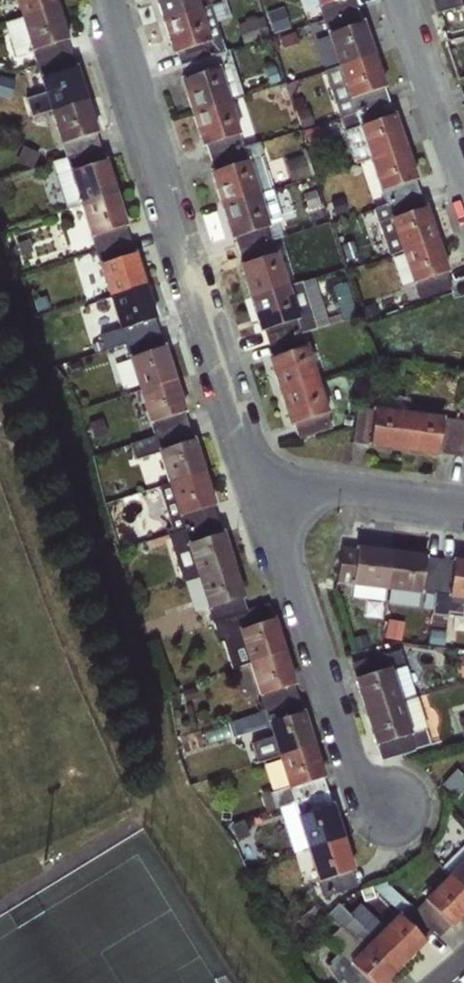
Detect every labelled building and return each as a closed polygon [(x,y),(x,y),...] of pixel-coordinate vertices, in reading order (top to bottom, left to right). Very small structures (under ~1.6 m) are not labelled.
[(20,19),(58,7),(56,0),(14,0),(20,19)] [(161,22),(200,9),(197,0),(154,0),(161,22)] [(210,6),(208,0),(197,0),(200,9),(210,6)] [(267,20),(278,17),(276,9),(273,0),(261,3),(267,20)] [(357,10),(354,0),(340,0),(319,7),(324,21),(357,10)] [(436,14),(463,7),(461,0),(431,0),(436,14)] [(210,6),(200,9),(210,43),(174,54),(178,66),(224,52),(210,6)] [(68,40),(58,7),(20,19),(31,52),(32,52),(67,41),(68,40)] [(278,17),(267,20),(272,35),(290,29),(283,7),(276,9),(278,17)] [(210,43),(200,9),(161,22),(171,55),(174,54),(210,43)] [(328,34),(362,23),(357,10),(324,21),(328,34)] [(31,52),(20,19),(5,24),(15,57),(31,52)] [(262,19),(238,26),(244,44),(268,37),(262,19)] [(327,35),(337,68),(374,55),(364,23),(362,23),(328,34),(327,35)] [(71,54),(67,41),(32,52),(36,65),(71,54)] [(463,60),(463,47),(453,50),(456,62),(463,60)] [(219,69),(229,102),(243,97),(228,51),(224,52),(178,66),(183,81),(219,69)] [(75,68),(71,54),(36,65),(41,79),(75,68)] [(385,88),(374,55),(337,68),(348,100),(384,88),(385,88)] [(87,101),(77,68),(75,68),(41,79),(40,79),(44,94),(50,113),(87,101)] [(354,114),(389,103),(384,88),(348,100),(337,68),(324,72),(340,119),(354,114)] [(183,81),(180,82),(191,114),(229,102),(219,69),(183,81)] [(0,78),(0,99),(9,101),(14,81),(0,78)] [(31,118),(50,113),(44,94),(24,100),(31,118)] [(97,134),(87,101),(50,113),(60,145),(62,144),(96,134),(97,134)] [(240,136),(229,102),(191,114),(201,148),(204,147),(240,136)] [(389,103),(354,114),(359,128),(394,116),(389,103)] [(361,162),(369,159),(358,128),(359,128),(354,114),(340,119),(345,132),(342,133),(353,165),(361,162)] [(369,159),(406,147),(395,115),(394,116),(359,128),(358,128),(369,159)] [(318,127),(304,132),(309,146),(322,142),(318,127)] [(100,147),(96,134),(62,144),(66,158),(100,147)] [(244,148),(240,136),(204,147),(209,159),(244,148)] [(259,195),(274,190),(259,143),(244,148),(209,159),(213,173),(249,162),(259,195)] [(22,147),(16,164),(32,170),(39,153),(22,147)] [(70,172),(104,161),(100,147),(66,158),(70,172)] [(369,159),(380,192),(381,192),(415,181),(417,180),(406,147),(369,159)] [(302,156),(284,163),(291,182),(309,176),(302,156)] [(70,172),(66,158),(52,163),(67,209),(79,205),(68,173),(70,172)] [(380,192),(369,159),(361,162),(371,192),(380,192)] [(116,193),(106,161),(104,161),(70,172),(68,173),(79,205),(116,193)] [(213,173),(209,174),(220,208),(259,195),(249,162),(213,173)] [(25,174),(27,183),(42,178),(39,169),(25,174)] [(386,205),(420,194),(415,181),(381,192),(386,205)] [(269,227),(278,224),(280,220),(282,219),(274,190),(259,195),(269,227)] [(315,191),(304,195),(309,210),(320,207),(315,191)] [(127,226),(116,193),(79,205),(89,238),(90,238),(125,226),(127,226)] [(390,221),(425,209),(420,194),(386,205),(373,210),(389,257),(391,256),(400,253),(390,221)] [(259,195),(220,208),(230,240),(234,239),(269,228),(269,227),(259,195)] [(342,197),(331,201),(336,215),(347,212),(342,197)] [(400,253),(437,240),(426,208),(425,209),(390,221),(400,253)] [(238,252),(282,238),(278,224),(269,227),(269,228),(234,239),(238,252)] [(130,240),(125,226),(90,238),(95,251),(130,240)] [(287,285),(296,283),(282,238),(238,252),(242,265),(278,254),(287,285)] [(134,254),(130,240),(95,251),(99,265),(134,254)] [(411,283),(411,285),(413,285),(447,273),(448,273),(437,240),(400,253),(411,283)] [(401,286),(411,283),(400,253),(391,256),(401,286)] [(99,265),(98,265),(109,299),(146,287),(136,254),(134,254),(99,265)] [(242,265),(239,266),(249,298),(287,285),(278,254),(242,265)] [(452,289),(447,273),(413,285),(418,300),(452,289)] [(296,283),(287,285),(299,321),(264,332),(268,346),(302,335),(319,329),(303,280),(296,283)] [(332,287),(344,320),(357,316),(345,282),(332,287)] [(287,285),(249,298),(260,333),(264,332),(299,321),(287,285)] [(156,320),(146,287),(109,299),(118,330),(119,331),(155,320),(156,320)] [(159,334),(155,320),(119,331),(118,330),(99,335),(105,351),(125,345),(159,334)] [(163,347),(159,334),(125,345),(129,358),(163,347)] [(272,358),(306,348),(302,335),(268,346),(272,358)] [(176,381),(165,347),(163,347),(129,358),(128,358),(136,387),(138,392),(176,381)] [(272,358),(269,359),(278,392),(317,380),(307,348),(306,348),(272,358)] [(136,387),(128,358),(114,365),(122,391),(136,387)] [(410,368),(397,367),(396,377),(409,378),(410,368)] [(459,375),(445,375),(445,388),(459,389),(459,375)] [(327,414),(317,380),(278,392),(289,426),(294,425),(327,414)] [(185,412),(176,381),(138,392),(147,423),(148,424),(184,413),(185,412)] [(376,409),(406,413),(408,399),(378,395),(376,409)] [(355,428),(358,409),(343,407),(340,426),(355,428)] [(370,446),(374,410),(358,408),(358,409),(355,428),(353,444),(370,446)] [(370,446),(369,448),(402,452),(406,413),(376,409),(374,409),(374,410),(370,446)] [(189,427),(184,413),(148,424),(147,423),(142,424),(146,439),(189,427)] [(406,413),(402,452),(438,456),(440,437),(442,418),(406,413)] [(332,430),(327,414),(294,425),(299,440),(332,430)] [(454,439),(457,420),(442,418),(440,437),(454,439)] [(100,420),(89,424),(95,441),(107,437),(100,420)] [(457,420),(454,439),(463,440),(463,422),(457,420)] [(193,440),(189,427),(146,439),(130,444),(135,461),(157,454),(157,452),(193,440)] [(194,440),(193,440),(157,452),(157,454),(167,485),(204,472),(194,440)] [(215,506),(204,472),(167,485),(178,517),(213,506),(215,506)] [(178,517),(167,485),(159,487),(173,533),(217,519),(213,506),(178,517)] [(222,533),(217,519),(173,533),(168,535),(183,583),(197,578),(186,545),(222,533)] [(128,529),(120,536),(129,547),(137,540),(128,529)] [(224,533),(222,533),(186,545),(197,578),(234,566),(224,533)] [(391,552),(356,548),(356,555),(352,586),(352,587),(386,591),(391,552)] [(425,557),(391,552),(386,591),(420,596),(421,593),(425,558),(425,557)] [(352,586),(356,555),(341,553),(338,584),(352,586)] [(438,560),(425,558),(421,593),(434,595),(438,560)] [(453,561),(438,560),(434,595),(432,614),(448,616),(450,599),(448,599),(453,561)] [(453,561),(448,599),(450,599),(463,601),(463,561),(453,560),(453,561)] [(244,598),(234,566),(197,578),(207,610),(208,609),(243,598),(244,598)] [(247,611),(243,598),(208,609),(213,625),(235,618),(239,630),(273,620),(268,605),(247,611)] [(235,618),(213,625),(218,642),(222,640),(231,669),(248,664),(237,631),(239,630),(235,618)] [(275,619),(273,620),(239,630),(237,631),(248,664),(285,653),(275,619)] [(389,624),(383,636),(393,642),(399,630),(389,624)] [(355,630),(353,643),(367,646),(369,633),(355,630)] [(401,650),(384,655),(389,670),(391,669),(402,704),(417,699),(401,650)] [(295,685),(285,653),(248,664),(258,696),(260,696),(294,685),(295,685)] [(356,680),(389,670),(384,655),(351,665),(356,680)] [(354,681),(364,716),(402,704),(391,669),(389,670),(356,680),(354,681)] [(299,700),(294,685),(260,696),(264,712),(299,700)] [(427,729),(417,699),(402,704),(411,735),(377,746),(381,762),(431,746),(426,729),(427,729)] [(302,713),(299,700),(264,712),(268,723),(302,713)] [(402,704),(364,716),(374,747),(377,746),(411,735),(402,704)] [(278,759),(315,747),(304,712),(302,713),(268,723),(267,724),(271,738),(277,755),(278,759)] [(258,714),(242,719),(246,732),(262,727),(258,714)] [(261,760),(277,755),(271,738),(256,743),(261,760)] [(287,789),(323,778),(324,777),(315,747),(278,759),(287,787),(287,789)] [(280,809),(327,794),(323,778),(287,789),(287,787),(271,793),(270,791),(260,795),(267,813),(280,809)] [(296,817),(332,806),(327,794),(280,809),(294,854),(306,850),(296,817)] [(306,850),(344,838),(333,805),(332,806),(296,817),(306,850)] [(243,821),(231,826),(238,841),(249,837),(243,821)] [(344,838),(306,850),(317,883),(319,882),(352,872),(354,871),(344,838)] [(463,891),(463,861),(450,876),(463,891)] [(357,887),(352,872),(319,882),(324,898),(357,887)] [(425,901),(436,912),(451,928),(463,916),(463,891),(450,876),(424,901),(425,901)] [(399,915),(410,903),(384,882),(371,888),(398,915),(399,915)] [(410,903),(399,915),(415,931),(436,912),(425,901),(415,909),(410,903)] [(325,914),(314,904),(298,922),(308,931),(325,914)] [(327,916),(339,929),(328,941),(340,953),(327,966),(337,982),(368,982),(349,964),(374,939),(339,904),(327,916)] [(374,939),(402,967),(426,942),(415,931),(399,915),(398,915),(374,939)] [(368,982),(385,982),(402,967),(374,939),(349,964),(368,982)]
